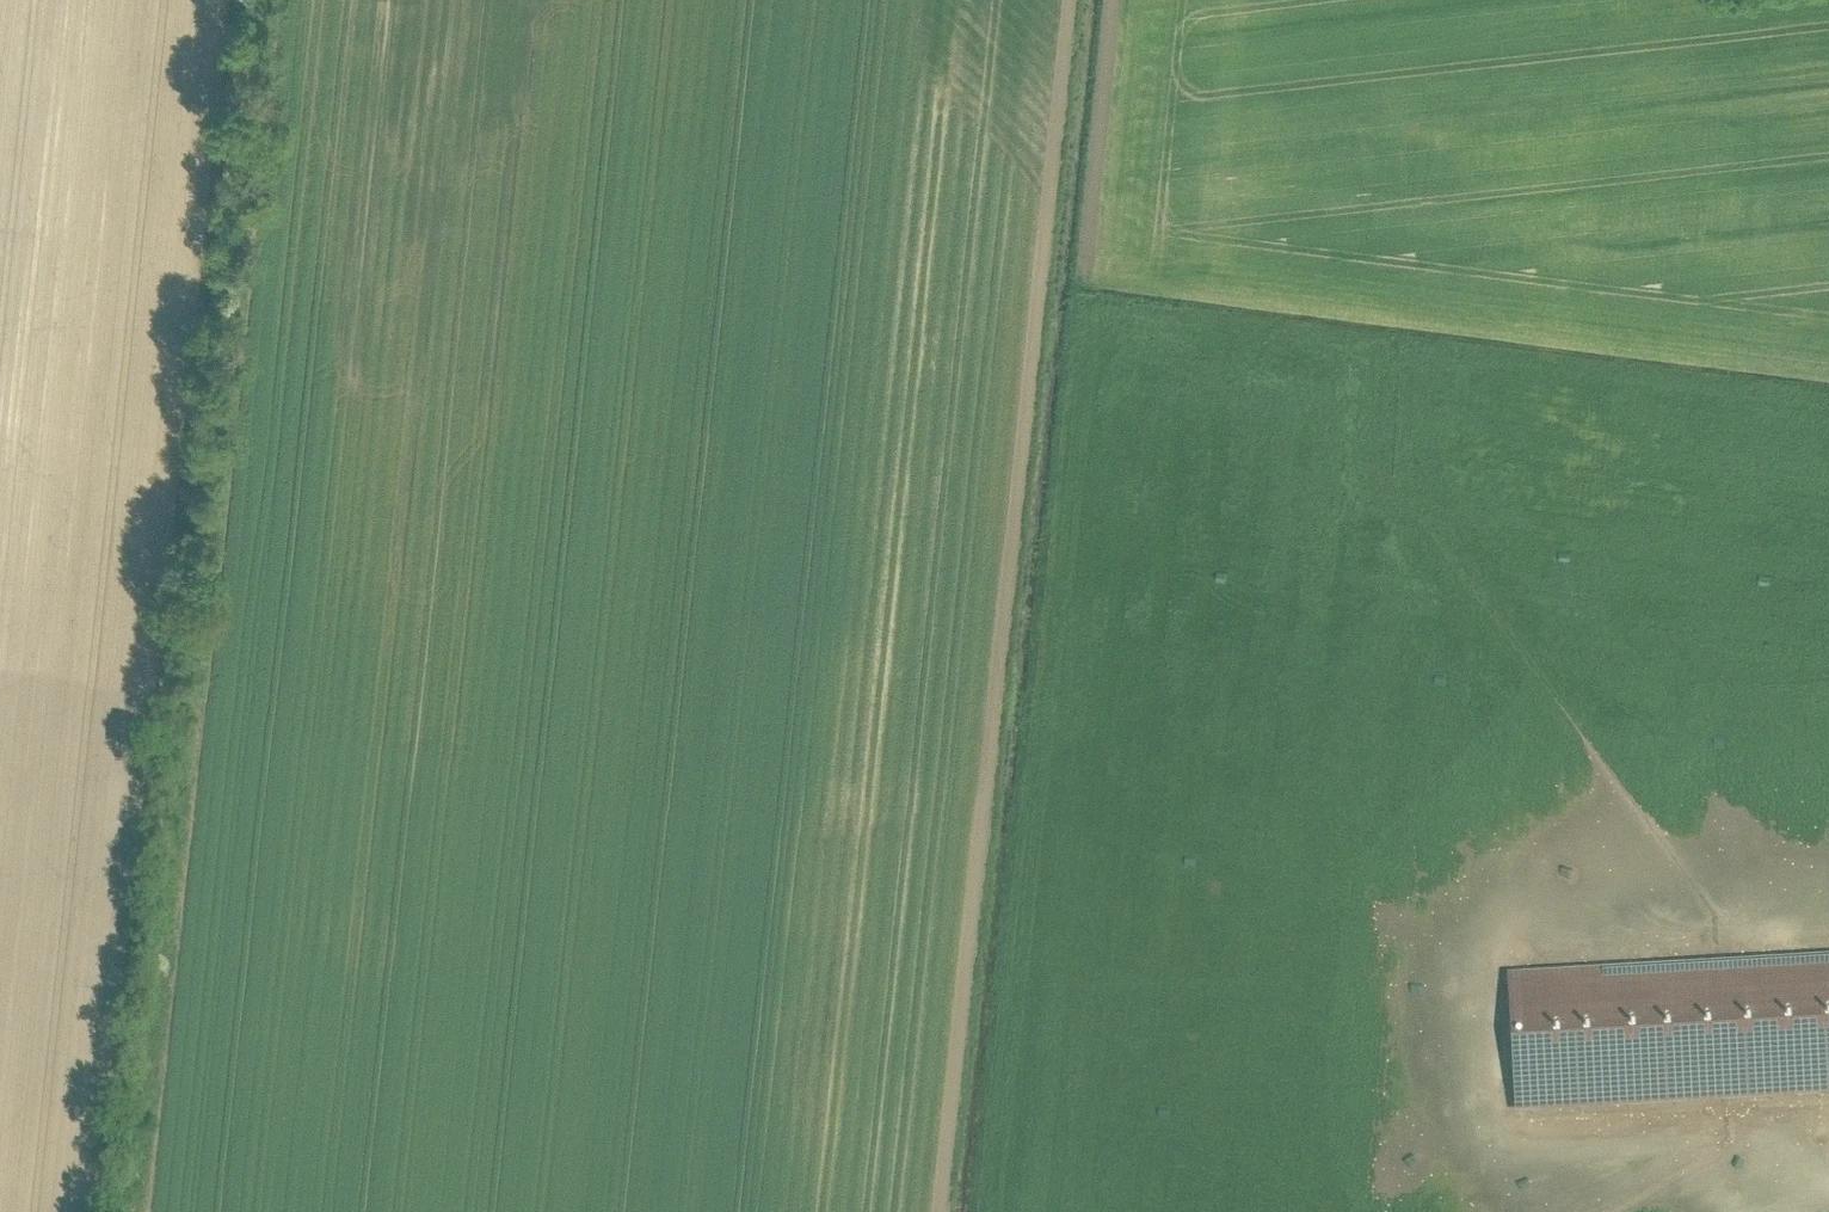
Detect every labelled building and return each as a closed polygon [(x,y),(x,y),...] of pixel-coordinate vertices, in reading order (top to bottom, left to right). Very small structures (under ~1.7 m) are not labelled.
[(1506,979),(1514,1121),(1828,1102),(1828,959),(1506,979)]
